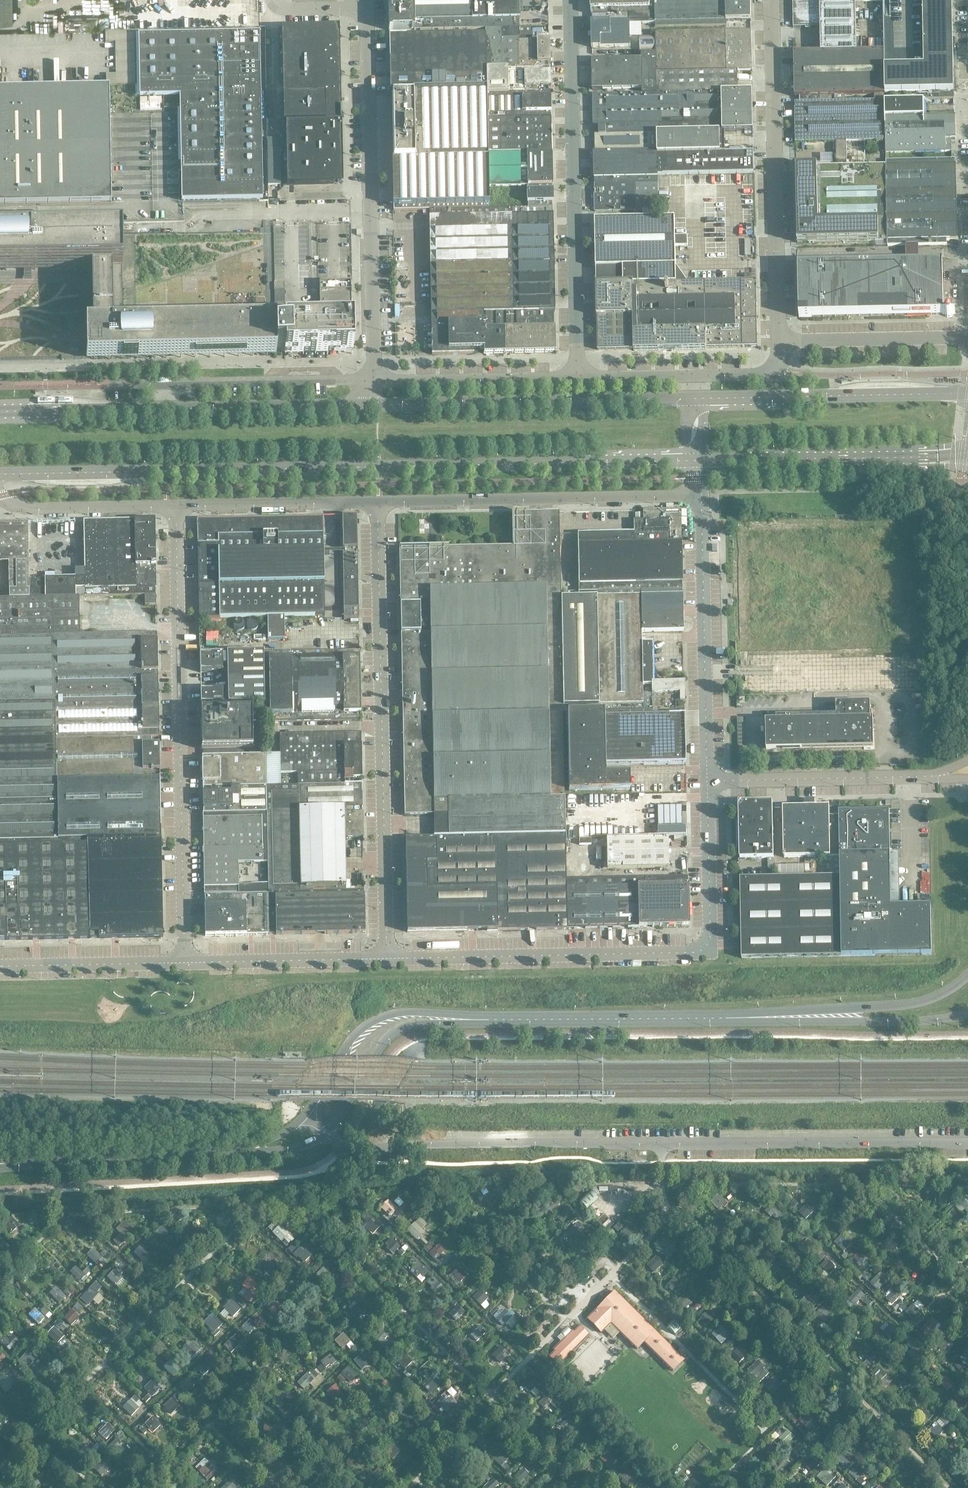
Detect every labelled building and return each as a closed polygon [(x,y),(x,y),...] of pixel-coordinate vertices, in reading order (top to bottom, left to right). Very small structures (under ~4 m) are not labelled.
[(11,0),(0,0),(0,24),(12,24),(11,0)] [(389,30),(391,30),(412,29),(412,30),(485,29),(501,28),(519,28),(519,0),(388,0),(389,30)] [(654,0),(590,0),(590,9),(591,9),(591,14),(592,14),(655,13),(654,0)] [(750,0),(654,0),(655,13),(655,23),(655,27),(727,26),(727,21),(751,20),(750,0)] [(952,0),(904,0),(889,0),(890,20),(885,20),(884,0),(883,0),(883,52),(884,95),(924,95),(954,94),(954,93),(952,0)] [(856,52),(856,1),(793,3),(792,3),(793,30),(820,30),(820,53),(856,52)] [(630,46),(630,24),(655,23),(655,13),(592,14),(592,21),(591,21),(591,47),(601,47),(630,46)] [(518,68),(517,40),(518,40),(518,38),(501,38),(501,28),(485,29),(485,33),(486,69),(518,68)] [(550,62),(549,39),(531,40),(531,28),(519,28),(501,28),(501,38),(518,38),(518,40),(517,40),(518,68),(549,67),(549,62),(550,62)] [(135,73),(134,30),(115,31),(115,74),(135,73)] [(752,70),(751,30),(655,32),(655,36),(655,53),(656,72),(656,93),(738,91),(737,71),(752,70)] [(263,199),(259,33),(139,36),(140,96),(180,95),(182,200),(263,199)] [(486,69),(485,33),(389,35),(390,75),(390,91),(393,91),(486,89),(486,69)] [(655,53),(655,36),(639,36),(640,53),(655,53)] [(883,52),(856,52),(820,53),(793,53),(794,97),(819,96),(845,96),(874,95),(884,95),(883,52)] [(643,88),(642,58),(592,59),(592,89),(643,88)] [(550,87),(550,72),(549,72),(549,67),(518,68),(486,69),(486,89),(486,94),(550,92),(550,87)] [(135,73),(115,74),(111,74),(111,85),(135,85),(135,73)] [(110,124),(109,85),(97,86),(97,100),(0,102),(0,204),(111,202),(110,124)] [(488,158),(488,154),(487,119),(486,94),(486,89),(393,91),(393,96),(392,96),(393,160),(488,158)] [(753,131),(752,96),(752,91),(738,91),(656,93),(592,94),(593,125),(595,125),(595,134),(624,134),(657,133),(657,151),(657,154),(717,153),(717,133),(724,133),(724,132),(753,131)] [(551,112),(550,97),(550,92),(486,94),(487,119),(499,119),(550,117),(550,112),(551,112)] [(956,139),(955,116),(924,116),(923,100),(884,101),(885,117),(885,141),(886,141),(886,153),(952,152),(952,139),(956,139)] [(885,141),(885,117),(884,101),(874,101),(845,101),(819,102),(795,102),(795,109),(795,142),(836,142),(865,141),(885,141)] [(551,117),(550,117),(499,119),(500,154),(552,153),(551,117)] [(500,154),(499,119),(487,119),(488,154),(500,154)] [(341,122),(341,120),(285,121),(287,185),(328,184),(333,184),(342,174),(342,169),(341,122)] [(657,151),(657,133),(624,134),(595,134),(595,152),(657,151)] [(865,166),(865,141),(836,142),(836,167),(865,166)] [(658,175),(657,154),(657,151),(595,152),(593,152),(594,178),(595,178),(595,184),(658,183),(658,175)] [(754,173),(753,152),(717,153),(657,154),(658,175),(754,173)] [(552,185),(552,153),(500,154),(488,154),(488,158),(488,186),(527,186),(552,185)] [(489,208),(488,186),(488,158),(393,160),(392,160),(392,205),(393,205),(393,210),(429,210),(489,208)] [(957,239),(956,164),(955,164),(955,159),(886,161),(886,166),(886,191),(887,241),(887,246),(947,244),(946,239),(957,239)] [(887,241),(886,191),(886,166),(865,166),(836,167),(796,167),(796,186),(796,205),(797,243),(887,241)] [(658,183),(595,184),(595,185),(595,189),(594,189),(595,211),(658,210),(658,183)] [(552,202),(552,190),(552,185),(527,186),(527,191),(527,203),(528,203),(528,208),(552,207),(552,202)] [(554,264),(553,218),(553,214),(552,214),(552,207),(528,208),(512,208),(512,216),(511,216),(513,311),(514,311),(514,328),(504,328),(505,350),(504,350),(504,353),(555,352),(555,327),(553,327),(553,311),(555,311),(554,288),(554,264)] [(513,311),(511,216),(512,216),(512,208),(489,208),(429,210),(429,217),(432,355),(473,354),(473,349),(483,349),(483,354),(504,353),(504,350),(505,350),(504,328),(514,328),(514,311),(513,311)] [(688,247),(687,236),(676,237),(675,237),(675,217),(624,219),(595,219),(596,267),(652,266),(676,266),(675,247),(676,247),(688,247)] [(79,282),(79,295),(80,310),(81,339),(81,355),(276,352),(273,322),(115,326),(114,281),(125,281),(124,235),(0,237),(0,284),(22,284),(44,283),(65,283),(79,282)] [(943,296),(943,272),(942,264),(798,267),(799,317),(931,315),(945,314),(945,315),(947,318),(950,317),(952,315),(952,314),(955,314),(955,313),(952,313),(952,312),(950,310),(949,310),(949,296),(943,296)] [(652,282),(652,266),(596,267),(596,283),(615,283),(618,282),(619,283),(652,282)] [(687,282),(676,266),(652,266),(652,282),(687,282)] [(706,349),(706,348),(757,347),(756,280),(752,280),(744,280),(687,282),(652,282),(619,283),(618,282),(615,283),(596,283),(597,350),(634,349),(634,351),(706,349)] [(352,354),(351,281),(319,282),(319,283),(317,283),(318,289),(319,289),(319,303),(318,303),(318,310),(320,310),(320,321),(273,322),(276,352),(284,352),(284,356),(352,354)] [(284,283),(274,283),(275,311),(285,310),(284,283)] [(681,541),(681,516),(680,516),(680,510),(677,510),(677,507),(674,507),(674,510),(667,510),(668,542),(681,541)] [(682,582),(682,550),(681,541),(668,542),(667,510),(642,510),(642,511),(643,511),(643,521),(632,521),(632,522),(633,521),(633,532),(575,534),(577,534),(578,592),(596,591),(640,590),(682,590),(682,589),(681,582),(682,582)] [(564,795),(563,712),(560,592),(559,512),(558,512),(520,513),(513,513),(513,514),(515,514),(516,547),(448,548),(448,545),(438,545),(438,548),(400,549),(400,548),(399,548),(400,604),(400,605),(401,632),(401,633),(404,815),(433,815),(434,836),(565,834),(564,795)] [(323,562),(323,553),(342,553),(344,608),(358,608),(357,549),(357,548),(357,517),(357,516),(342,516),(342,517),(342,548),(342,549),(342,550),(323,551),(323,549),(323,527),(322,517),(321,517),(309,517),(206,519),(197,519),(197,544),(198,544),(199,617),(199,619),(220,618),(267,617),(267,626),(284,626),(284,616),(324,616),(324,583),(323,562)] [(156,573),(155,520),(83,521),(84,544),(85,566),(84,566),(84,569),(75,569),(75,577),(45,578),(45,579),(29,579),(28,523),(0,523),(0,560),(8,560),(9,598),(29,597),(79,596),(84,596),(108,596),(144,595),(155,595),(155,587),(156,587),(156,573)] [(652,683),(652,643),(641,644),(641,632),(683,631),(682,595),(682,590),(640,590),(596,591),(578,592),(560,592),(563,712),(567,712),(598,711),(603,711),(646,710),(675,710),(675,704),(684,704),(684,682),(652,683)] [(156,605),(155,595),(144,595),(144,605),(156,605)] [(79,596),(29,597),(9,598),(0,598),(0,636),(54,635),(70,634),(80,634),(79,627),(79,619),(79,596)] [(359,619),(359,612),(359,608),(358,608),(344,608),(343,608),(344,619),(359,619)] [(284,639),(284,626),(267,626),(268,640),(285,640),(285,639),(284,639)] [(158,670),(157,640),(156,640),(156,633),(80,634),(70,634),(54,635),(54,667),(54,672),(158,670)] [(54,635),(0,636),(0,668),(54,667),(54,635)] [(361,714),(360,680),(360,665),(359,665),(359,658),(359,657),(358,651),(359,651),(332,651),(263,653),(264,704),(265,722),(361,721),(361,720),(360,720),(360,714),(361,714)] [(264,704),(263,653),(199,653),(200,672),(227,672),(228,688),(200,689),(200,705),(201,705),(250,704),(264,704)] [(54,672),(54,667),(0,668),(0,701),(55,700),(54,679),(54,672)] [(157,677),(157,671),(158,671),(158,670),(54,672),(54,679),(157,677)] [(158,704),(158,678),(157,678),(157,677),(54,679),(55,700),(55,706),(158,704)] [(55,706),(55,700),(0,701),(0,734),(55,733),(55,706)] [(159,730),(158,704),(55,706),(55,733),(55,739),(151,737),(158,737),(158,730),(159,730)] [(253,749),(252,710),(250,710),(250,704),(201,705),(201,706),(204,706),(204,711),(201,711),(201,750),(253,749)] [(870,720),(870,704),(844,705),(844,704),(839,704),(839,705),(828,705),(828,717),(789,718),(789,722),(766,722),(767,751),(873,749),(873,720),(870,720)] [(686,763),(685,726),(685,715),(684,715),(684,710),(675,710),(646,710),(603,711),(604,765),(605,765),(686,763)] [(604,765),(603,711),(598,711),(567,712),(568,791),(629,790),(629,774),(605,774),(605,765),(604,765)] [(362,778),(361,756),(359,756),(359,745),(361,745),(361,732),(279,734),(280,753),(265,753),(266,786),(280,785),(280,773),(298,772),(344,772),(344,784),(361,784),(361,778),(362,778)] [(55,739),(55,733),(0,734),(0,767),(56,766),(55,739)] [(160,770),(159,752),(159,743),(151,744),(151,737),(55,739),(56,766),(56,779),(159,777),(159,770),(160,770)] [(266,786),(265,753),(202,755),(203,787),(266,786)] [(56,779),(56,766),(0,767),(0,800),(57,799),(56,779)] [(344,784),(344,772),(298,772),(298,785),(344,784)] [(161,837),(160,802),(160,777),(159,777),(56,779),(57,799),(57,839),(87,838),(161,837)] [(363,838),(362,801),(362,792),(361,792),(361,784),(344,784),(298,785),(280,785),(266,786),(267,812),(268,862),(268,884),(268,892),(346,890),(345,839),(363,838)] [(267,812),(266,786),(203,787),(203,813),(267,812)] [(687,836),(686,802),(686,792),(564,795),(565,834),(565,839),(606,838),(667,837),(687,836)] [(57,799),(0,800),(0,840),(57,839),(57,799)] [(840,857),(839,815),(830,816),(829,806),(815,807),(815,801),(805,801),(805,807),(783,807),(784,857),(840,857)] [(774,858),(772,808),(772,802),(738,802),(740,859),(774,858)] [(891,906),(889,811),(839,812),(839,815),(840,857),(840,876),(840,887),(842,956),(931,955),(930,906),(891,906)] [(268,862),(267,812),(203,813),(203,818),(203,819),(203,829),(203,835),(203,847),(204,893),(238,892),(238,886),(238,863),(268,862)] [(566,879),(565,839),(565,834),(434,836),(434,837),(405,837),(406,863),(406,870),(407,932),(478,931),(478,929),(487,928),(487,930),(567,929),(566,879)] [(163,937),(161,839),(161,837),(87,838),(87,843),(88,843),(88,844),(87,844),(89,887),(90,938),(99,938),(163,937)] [(668,868),(667,837),(606,838),(607,865),(603,865),(603,869),(668,868)] [(89,887),(87,844),(88,844),(88,843),(87,843),(0,845),(0,940),(89,938),(90,938),(89,887)] [(787,870),(787,875),(805,875),(805,864),(781,865),(781,870),(787,870)] [(689,926),(688,885),(687,876),(668,877),(651,877),(652,927),(689,926)] [(842,956),(840,887),(840,876),(740,878),(741,949),(742,958),(842,956)] [(652,927),(651,877),(566,879),(567,929),(652,927)] [(268,892),(268,884),(241,884),(238,886),(238,892),(268,892)] [(365,933),(364,895),(363,890),(346,890),(268,892),(269,934),(276,934),(276,935),(365,933)] [(268,892),(238,892),(204,893),(204,895),(205,936),(267,935),(267,934),(269,934),(268,892)] [(530,1194),(539,1203),(549,1193),(539,1184),(530,1194)] [(497,1186),(493,1195),(502,1199),(506,1190),(497,1186)] [(941,1197),(951,1206),(961,1196),(951,1187),(941,1197)] [(588,1208),(599,1198),(591,1189),(580,1200),(588,1208)] [(709,1204),(718,1213),(728,1203),(718,1194),(709,1204)] [(483,1205),(493,1215),(503,1205),(493,1195),(483,1205)] [(400,1196),(394,1202),(399,1208),(391,1216),(395,1220),(400,1215),(401,1216),(411,1208),(400,1196)] [(390,1199),(381,1208),(390,1216),(399,1207),(390,1199)] [(797,1209),(807,1219),(817,1209),(807,1199),(797,1209)] [(763,1214),(772,1224),(782,1214),(772,1204),(763,1214)] [(563,1222),(572,1214),(567,1209),(558,1216),(563,1222)] [(213,1220),(223,1230),(232,1220),(223,1210),(213,1220)] [(0,1225),(10,1234),(20,1224),(10,1215),(0,1225)] [(361,1225),(371,1235),(381,1225),(371,1215),(361,1225)] [(111,1239),(119,1247),(133,1233),(121,1221),(112,1230),(116,1234),(111,1239)] [(565,1230),(575,1240),(585,1230),(575,1221),(565,1230)] [(152,1232),(162,1242),(172,1232),(162,1222),(152,1232)] [(271,1232),(281,1241),(290,1231),(280,1222),(271,1232)] [(408,1233),(417,1242),(427,1233),(417,1223),(408,1233)] [(615,1234),(624,1243),(634,1233),(624,1224),(615,1234)] [(835,1240),(845,1251),(852,1244),(842,1234),(835,1240)] [(392,1236),(384,1244),(394,1253),(402,1245),(392,1236)] [(580,1246),(589,1255),(599,1245),(589,1236),(580,1246)] [(785,1247),(795,1256),(804,1246),(795,1237),(785,1247)] [(298,1240),(289,1248),(303,1264),(313,1255),(298,1240)] [(143,1260),(152,1251),(143,1242),(134,1251),(143,1260)] [(430,1251),(438,1262),(444,1258),(441,1254),(446,1251),(441,1244),(430,1251)] [(756,1256),(766,1266),(775,1256),(765,1246),(756,1256)] [(94,1248),(88,1254),(98,1264),(104,1257),(94,1248)] [(646,1265),(653,1273),(662,1264),(655,1256),(646,1265)] [(848,1266),(858,1275),(867,1265),(858,1256),(848,1266)] [(408,1270),(418,1279),(427,1269),(417,1260),(408,1270)] [(70,1274),(79,1283),(89,1273),(79,1264),(70,1274)] [(255,1274),(265,1283),(275,1273),(265,1264),(255,1274)] [(313,1276),(323,1285),(332,1275),(323,1266),(313,1276)] [(451,1277),(460,1287),(470,1277),(460,1268),(451,1277)] [(106,1281),(116,1290),(126,1280),(116,1271),(106,1281)] [(883,1271),(871,1281),(877,1288),(889,1278),(883,1271)] [(437,1293),(444,1286),(435,1275),(427,1282),(437,1293)] [(662,1286),(672,1295),(681,1286),(671,1276),(662,1286)] [(238,1291),(250,1301),(262,1287),(251,1277),(238,1291)] [(94,1299),(99,1304),(105,1298),(98,1291),(103,1286),(97,1280),(81,1297),(89,1305),(94,1299)] [(57,1285),(50,1292),(60,1302),(67,1295),(57,1285)] [(846,1296),(856,1305),(865,1295),(855,1286),(846,1296)] [(883,1296),(893,1306),(902,1296),(892,1286),(883,1296)] [(492,1301),(481,1289),(474,1296),(485,1308),(492,1301)] [(684,1360),(614,1291),(587,1319),(601,1333),(610,1323),(637,1349),(644,1342),(672,1371),(684,1360)] [(686,1307),(695,1298),(688,1291),(679,1300),(686,1307)] [(221,1309),(230,1318),(240,1308),(230,1299),(221,1309)] [(913,1319),(926,1307),(919,1299),(906,1311),(913,1319)] [(347,1310),(357,1320),(367,1310),(357,1300),(347,1310)] [(256,1312),(266,1321),(276,1311),(266,1302),(256,1312)] [(446,1312),(456,1322),(465,1312),(456,1302),(446,1312)] [(812,1315),(822,1324),(831,1314),(821,1305),(812,1315)] [(25,1316),(35,1326),(45,1316),(35,1306),(25,1316)] [(71,1308),(63,1316),(72,1324),(80,1316),(71,1308)] [(492,1320),(502,1330),(511,1320),(502,1310),(492,1320)] [(695,1320),(705,1329),(714,1319),(704,1310),(695,1320)] [(213,1312),(204,1322),(217,1334),(221,1330),(219,1327),(224,1322),(213,1312)] [(919,1326),(929,1336),(938,1326),(928,1316),(919,1326)] [(876,1331),(886,1340),(896,1330),(886,1321),(876,1331)] [(54,1326),(48,1334),(60,1342),(65,1333),(54,1326)] [(558,1365),(588,1335),(580,1326),(549,1357),(558,1365)] [(561,1335),(565,1338),(570,1332),(567,1329),(561,1335)] [(711,1339),(721,1348),(731,1338),(721,1329),(711,1339)] [(1,1340),(11,1351),(20,1342),(11,1331),(1,1340)] [(328,1346),(338,1356),(347,1346),(338,1336),(328,1346)] [(217,1352),(226,1361),(236,1351),(226,1342),(217,1352)] [(490,1353),(500,1362),(510,1352),(500,1343),(490,1353)] [(176,1354),(186,1364),(195,1354),(186,1344),(176,1354)] [(875,1362),(884,1353),(875,1344),(866,1353),(875,1362)] [(29,1350),(17,1362),(25,1370),(37,1358),(29,1350)] [(393,1360),(402,1369),(412,1359),(402,1350),(393,1360)] [(354,1360),(364,1369),(372,1361),(362,1352),(354,1360)] [(902,1362),(911,1371),(921,1361),(911,1352),(902,1362)] [(310,1371),(316,1378),(336,1359),(330,1353),(310,1371)] [(961,1376),(967,1369),(967,1364),(960,1357),(951,1367),(961,1376)] [(198,1367),(204,1374),(214,1365),(208,1358),(198,1367)] [(759,1359),(748,1370),(760,1382),(771,1370),(759,1359)] [(169,1362),(165,1365),(173,1376),(178,1373),(169,1362)] [(340,1373),(350,1382),(359,1372),(350,1363),(340,1373)] [(867,1373),(877,1383),(886,1373),(877,1363),(867,1373)] [(293,1384),(302,1394),(312,1384),(302,1374),(293,1384)] [(936,1384),(946,1394),(955,1384),(945,1374),(936,1384)] [(17,1384),(7,1375),(0,1382),(0,1386),(7,1394),(17,1384)] [(422,1382),(430,1392),(439,1385),(431,1375),(422,1382)] [(525,1386),(535,1395),(544,1385),(534,1376),(525,1386)] [(763,1387),(773,1397),(782,1387),(773,1377),(763,1387)] [(338,1383),(329,1389),(335,1399),(344,1393),(338,1383)] [(139,1394),(148,1403),(158,1394),(148,1384),(139,1394)] [(174,1394),(183,1403),(193,1393),(183,1384),(174,1394)] [(454,1396),(458,1392),(452,1386),(448,1391),(454,1396)] [(276,1405),(286,1414),(299,1400),(289,1390),(283,1397),(276,1405)] [(543,1401),(555,1411),(562,1403),(550,1393),(543,1401)] [(172,1413),(181,1404),(172,1396),(164,1405),(172,1413)] [(431,1410),(441,1419),(451,1409),(441,1400),(431,1410)] [(558,1421),(564,1427),(574,1417),(568,1411),(558,1421)] [(799,1421),(809,1430),(819,1421),(809,1411),(799,1421)] [(289,1426),(299,1435),(308,1426),(299,1416),(289,1426)] [(928,1429),(938,1439),(947,1429),(937,1419),(928,1429)] [(6,1421),(0,1428),(0,1433),(6,1440),(16,1430),(6,1421)] [(138,1432),(148,1442),(157,1432),(147,1422),(138,1432)] [(261,1438),(274,1438),(274,1424),(260,1424),(261,1438)] [(406,1434),(416,1444),(426,1434),(416,1424),(406,1434)] [(91,1439),(101,1448),(111,1438),(101,1429),(91,1439)] [(778,1439),(785,1447),(796,1436),(790,1429),(778,1439)] [(474,1440),(484,1450),(494,1440),(484,1431),(474,1440)] [(387,1452),(394,1458),(401,1450),(395,1444),(387,1452)] [(491,1459),(501,1468),(510,1458),(501,1449),(491,1459)] [(601,1458),(611,1468),(618,1461),(609,1451),(601,1458)] [(789,1461),(799,1470),(809,1460),(799,1451),(789,1461)] [(833,1467),(843,1476),(852,1466),(843,1457),(833,1467)] [(197,1470),(207,1479),(217,1469),(207,1460),(197,1470)] [(87,1472),(97,1481),(106,1471),(97,1462),(87,1472)] [(862,1476),(866,1470),(857,1463),(849,1473),(864,1484),(867,1481),(862,1476)] [(509,1477),(519,1486),(529,1476),(519,1467),(509,1477)] [(825,1469),(819,1477),(828,1483),(833,1475),(825,1469)] [(370,1487),(372,1487),(380,1479),(370,1470),(361,1480),(370,1487)] [(628,1487),(636,1481),(627,1471),(619,1478),(628,1487)] [(240,1487),(231,1478),(219,1487),(239,1487),(240,1487)] [(485,1486),(486,1487),(494,1487),(500,1484),(495,1478),(485,1486)]
